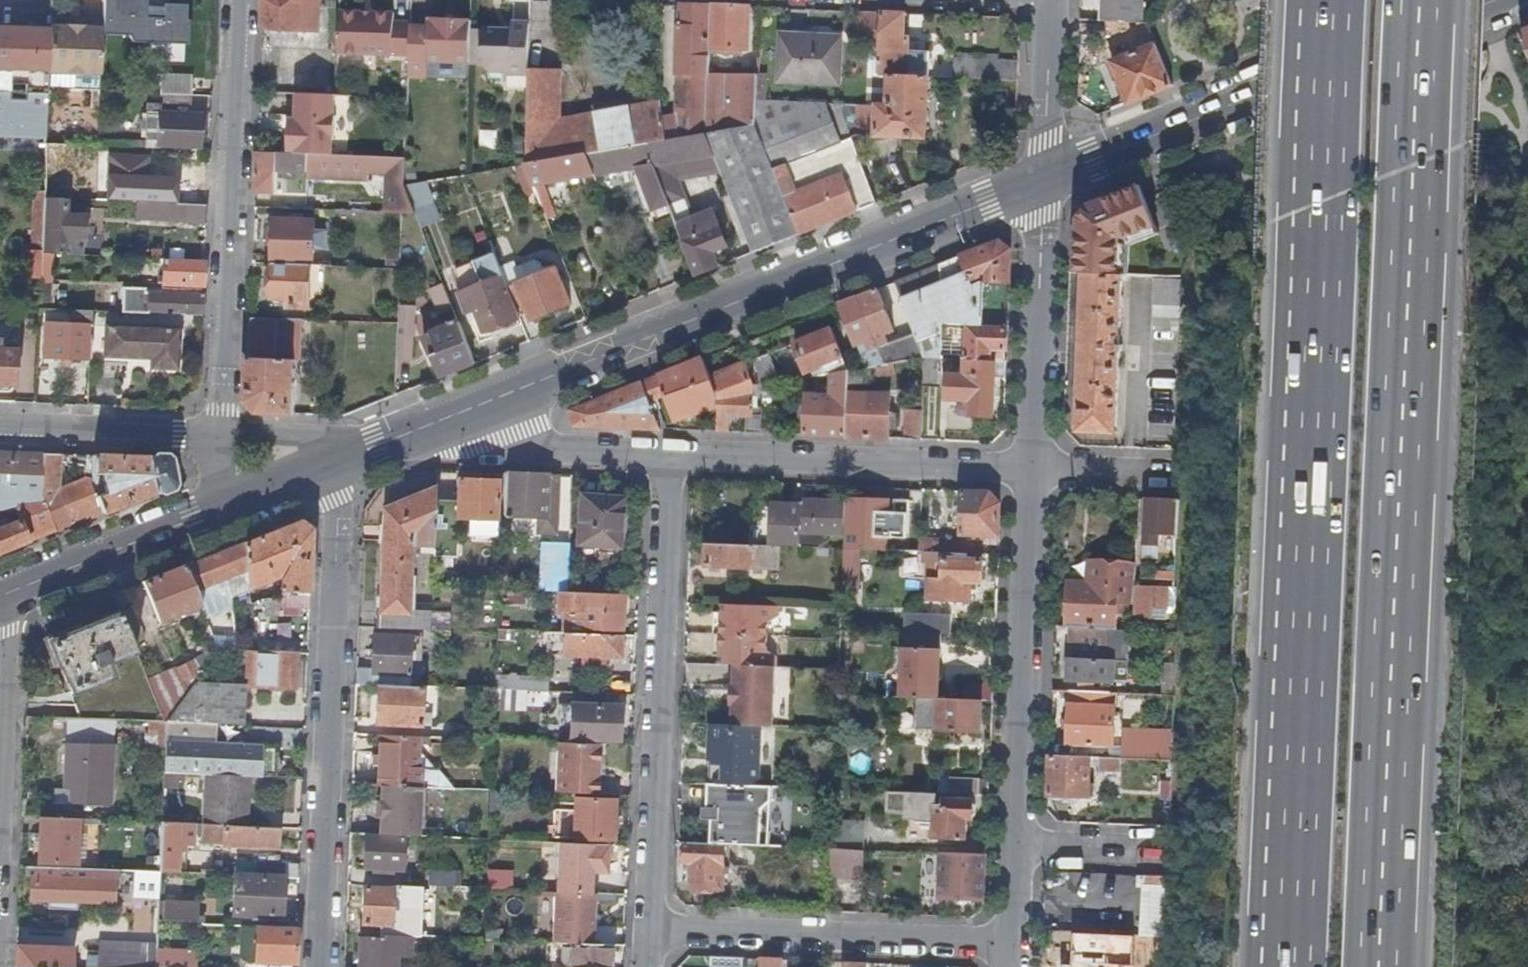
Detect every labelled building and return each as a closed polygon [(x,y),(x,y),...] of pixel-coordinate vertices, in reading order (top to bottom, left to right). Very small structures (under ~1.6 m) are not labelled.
[(147,27),(147,0),(105,0),(104,29),(104,35),(114,36),(114,25),(147,27)] [(265,30),(321,32),(322,0),(266,0),(265,30)] [(1145,0),(1104,0),(1103,20),(1144,22),(1145,0)] [(678,76),(679,76),(711,76),(712,49),(713,7),(683,6),(678,76)] [(752,8),(713,7),(712,49),(750,50),(752,8)] [(364,13),(341,12),(339,55),(410,58),(412,24),(395,23),(395,14),(374,13),(374,16),(364,16),(364,13)] [(863,13),(863,40),(883,41),(884,14),(863,13)] [(883,41),(882,61),(882,77),(893,77),(930,78),(931,55),(910,55),(910,39),(907,39),(907,15),(884,14),(883,41)] [(83,28),(83,20),(69,19),(69,27),(83,28)] [(466,63),(465,70),(470,71),(470,63),(471,29),(472,22),(431,21),(430,61),(466,63)] [(1150,25),(1121,23),(1122,38),(1155,37),(1150,25)] [(507,78),(507,73),(530,73),(532,25),(513,24),(512,30),(483,30),(482,63),(490,63),(490,78),(507,78)] [(69,27),(52,26),(52,31),(51,74),(103,76),(104,35),(104,29),(83,28),(69,27)] [(50,96),(51,74),(52,31),(8,30),(8,27),(0,27),(0,93),(50,96)] [(471,29),(470,63),(482,63),(483,30),(471,29)] [(818,42),(784,41),(782,82),(841,85),(843,39),(818,38),(818,42)] [(1159,46),(1114,63),(1132,103),(1176,86),(1159,46)] [(955,79),(999,80),(999,60),(955,59),(955,79)] [(882,61),(872,61),(871,77),(882,77),(882,61)] [(561,74),(530,73),(527,165),(588,155),(648,145),(666,142),(663,120),(661,107),(559,123),(561,74)] [(193,76),(162,75),(161,95),(191,96),(192,96),(193,76)] [(760,77),(711,76),(679,76),(676,118),(680,139),(708,135),(729,131),(730,126),(758,126),(759,103),(760,77)] [(840,106),(854,140),(860,138),(928,140),(930,78),(893,77),(892,108),(880,107),(869,107),(840,106)] [(880,107),(882,77),(871,77),(869,107),(880,107)] [(882,77),(880,107),(892,108),(893,77),(882,77)] [(50,96),(0,93),(0,136),(48,138),(50,96)] [(179,110),(191,110),(191,96),(161,95),(161,106),(149,106),(147,149),(200,152),(201,116),(179,115),(179,110)] [(305,156),(334,157),(335,138),(337,138),(338,118),(336,118),(337,97),(300,95),(299,122),(298,132),(291,132),(290,155),(305,156)] [(776,171),(854,140),(840,106),(759,103),(758,126),(776,171)] [(680,139),(676,118),(663,120),(666,142),(680,139)] [(758,126),(729,131),(708,135),(717,156),(756,254),(802,236),(776,171),(758,126)] [(680,139),(666,142),(648,145),(656,166),(717,156),(708,135),(680,139)] [(802,236),(880,204),(854,140),(776,171),(802,236)] [(67,176),(67,146),(48,145),(46,193),(46,200),(66,201),(66,187),(86,188),(87,176),(67,176)] [(588,155),(596,176),(618,172),(619,177),(630,175),(630,171),(640,169),(642,175),(635,178),(649,214),(672,205),(656,166),(648,145),(588,155)] [(258,194),(278,194),(280,155),(260,154),(258,194)] [(527,165),(534,183),(535,187),(596,176),(588,155),(527,165)] [(368,175),(388,176),(387,207),(413,207),(405,186),(406,160),(371,159),(334,157),(305,156),(305,160),(309,161),(309,178),(368,180),(368,175)] [(527,165),(517,170),(524,187),(534,183),(527,165)] [(434,205),(425,183),(405,186),(413,207),(415,212),(434,205)] [(535,187),(534,183),(524,187),(528,197),(538,193),(535,187)] [(1076,223),(1074,273),(1086,273),(1123,276),(1124,253),(1128,250),(1159,235),(1142,185),(1086,209),(1076,223)] [(152,205),(208,207),(209,188),(153,186),(152,205)] [(67,209),(67,201),(66,201),(46,200),(44,248),(44,255),(54,256),(85,257),(87,210),(67,209)] [(138,221),(207,224),(208,207),(152,205),(139,204),(138,221)] [(697,226),(702,237),(687,243),(700,276),(722,268),(716,253),(730,247),(718,217),(697,226)] [(315,251),(315,241),(316,222),(276,221),(274,261),(296,262),(296,259),(314,260),(315,251)] [(315,241),(315,251),(325,252),(325,241),(315,241)] [(947,304),(946,325),(970,326),(1010,328),(1013,251),(1001,243),(944,266),(945,286),(947,304)] [(44,255),(44,248),(24,247),(23,277),(38,278),(37,287),(43,287),(44,255)] [(52,311),(54,256),(44,255),(43,287),(42,310),(52,311)] [(503,268),(498,256),(476,265),(457,273),(466,294),(462,296),(470,316),(477,313),(486,335),(523,319),(520,313),(511,289),(503,268)] [(194,287),(205,287),(206,262),(160,260),(160,266),(166,266),(165,286),(185,287),(185,292),(194,292),(194,287)] [(511,289),(546,275),(542,265),(536,262),(518,269),(516,263),(503,268),(511,289)] [(287,308),(311,309),(312,266),(274,264),(273,300),(287,301),(287,308)] [(905,302),(945,286),(944,266),(898,284),(905,302)] [(558,270),(546,275),(511,289),(520,313),(529,310),(534,323),(573,307),(558,270)] [(1071,273),(1069,322),(1084,323),(1086,273),(1074,273),(1071,273)] [(1121,325),(1123,276),(1100,274),(1086,273),(1084,323),(1121,325)] [(1182,307),(1183,279),(1181,279),(1156,277),(1155,306),(1182,307)] [(454,311),(444,285),(432,290),(442,316),(454,311)] [(947,304),(945,286),(905,302),(918,335),(928,360),(944,360),(946,325),(947,304)] [(187,317),(203,318),(204,297),(148,296),(148,291),(126,289),(124,314),(153,315),(153,310),(187,311),(187,317)] [(862,298),(882,348),(890,366),(928,360),(918,335),(892,344),(889,336),(897,332),(880,291),(862,298)] [(871,343),(873,351),(882,348),(862,298),(844,305),(860,346),(871,343)] [(415,307),(400,306),(400,324),(398,362),(413,362),(414,337),(416,337),(417,325),(415,325),(415,307)] [(39,375),(53,375),(54,358),(47,358),(48,325),(63,326),(63,321),(72,321),(72,312),(52,311),(42,310),(39,375)] [(76,327),(71,327),(72,321),(63,321),(63,326),(48,325),(47,358),(54,358),(92,360),(92,356),(93,327),(93,313),(77,312),(76,327)] [(303,362),(304,321),(253,320),(252,364),(250,403),(261,415),(295,416),(296,381),(301,382),(301,376),(297,376),(297,362),(303,362)] [(1117,434),(1121,325),(1084,323),(1080,432),(1117,434)] [(442,379),(476,366),(460,325),(426,338),(442,379)] [(1009,353),(1010,328),(970,326),(969,361),(974,362),(995,362),(995,353),(1009,353)] [(93,327),(92,356),(154,359),(153,369),(178,370),(179,331),(93,327)] [(836,375),(852,373),(834,331),(798,345),(810,374),(826,367),(829,377),(836,375)] [(2,340),(0,340),(0,385),(17,386),(17,351),(2,351),(2,340)] [(756,363),(766,388),(783,385),(772,357),(756,363)] [(670,402),(677,422),(719,409),(720,395),(713,378),(706,360),(662,378),(669,397),(703,386),(705,391),(670,402)] [(928,360),(927,388),(944,389),(946,360),(944,360),(928,360)] [(974,362),(974,372),(968,372),(968,377),(961,377),(951,377),(951,401),(975,402),(975,418),(996,419),(998,380),(1008,380),(1009,363),(995,362),(974,362)] [(765,435),(765,410),(754,409),(754,386),(746,365),(713,378),(720,395),(719,409),(719,433),(730,433),(731,415),(750,416),(749,434),(765,435)] [(849,439),(851,396),(852,373),(836,375),(835,398),(809,397),(808,437),(849,439)] [(52,406),(53,375),(39,375),(38,405),(52,406)] [(575,413),(577,427),(663,431),(645,385),(575,413)] [(892,405),(891,397),(851,396),(849,439),(890,441),(892,405)] [(908,441),(924,442),(925,412),(909,412),(908,441)] [(0,453),(0,529),(46,510),(41,496),(42,455),(0,453)] [(41,496),(46,510),(56,533),(65,529),(132,502),(175,485),(169,460),(88,457),(87,476),(91,476),(91,480),(85,480),(59,490),(60,455),(42,455),(41,496)] [(558,476),(504,474),(502,519),(508,519),(508,518),(537,519),(536,534),(556,535),(558,476)] [(483,513),(483,517),(496,518),(497,481),(457,480),(456,502),(473,503),(473,513),(483,513)] [(417,548),(433,549),(434,535),(435,509),(435,489),(385,509),(379,630),(429,632),(430,617),(407,616),(409,571),(417,572),(417,548)] [(1000,536),(1001,504),(990,493),(964,492),(962,534),(1000,536)] [(581,497),(577,546),(618,550),(623,501),(581,497)] [(849,499),(847,549),(857,550),(910,552),(911,501),(849,499)] [(1177,501),(1144,499),(1143,544),(1160,545),(1161,533),(1176,534),(1177,501)] [(771,546),(779,547),(799,547),(799,544),(824,545),(824,534),(845,535),(846,502),(800,500),(800,506),(773,505),(771,546)] [(449,509),(435,509),(434,535),(449,535),(449,509)] [(56,533),(46,510),(0,529),(0,555),(35,541),(56,533)] [(274,531),(243,543),(248,589),(281,576),(281,593),(289,593),(289,596),(292,596),(292,593),(309,593),(312,529),(299,521),(274,531)] [(926,553),(935,553),(980,555),(980,543),(923,540),(922,553),(926,553)] [(243,543),(184,567),(200,608),(206,624),(237,611),(232,599),(248,593),(248,589),(243,543)] [(779,547),(771,546),(709,544),(708,550),(702,550),(702,564),(708,565),(779,568),(779,547)] [(541,546),(540,593),(559,593),(566,594),(568,546),(541,546)] [(855,610),(857,550),(847,549),(844,549),(842,609),(855,610)] [(928,597),(933,597),(935,553),(926,553),(925,566),(930,566),(928,597)] [(984,584),(986,556),(980,555),(935,553),(933,597),(933,601),(972,602),(973,583),(984,584)] [(1069,581),(1067,627),(1072,628),(1117,629),(1117,614),(1135,615),(1136,586),(1136,563),(1089,562),(1089,576),(1081,576),(1081,581),(1069,581)] [(160,622),(200,608),(184,567),(147,582),(145,583),(160,622)] [(1175,572),(1157,571),(1157,579),(1175,580),(1175,572)] [(1166,587),(1136,586),(1135,615),(1135,619),(1152,619),(1152,609),(1165,609),(1166,587)] [(281,609),(308,610),(309,593),(292,593),(292,596),(289,596),(289,593),(281,593),(281,609)] [(629,599),(628,596),(566,594),(559,593),(558,612),(565,612),(564,631),(569,632),(569,634),(621,636),(621,616),(627,616),(629,614),(629,599)] [(277,596),(261,598),(262,615),(279,613),(277,596)] [(780,607),(722,604),(722,613),(722,620),(715,620),(714,648),(721,648),(720,655),(720,664),(736,665),(776,667),(777,667),(778,656),(768,650),(769,622),(779,617),(780,607)] [(1165,609),(1152,609),(1152,619),(1165,620),(1165,609)] [(905,633),(942,635),(951,636),(952,615),(903,613),(903,633),(905,633)] [(108,664),(137,652),(122,614),(84,629),(48,643),(59,668),(61,667),(66,680),(68,680),(73,694),(113,678),(108,664)] [(290,647),(290,615),(257,616),(258,648),(290,647)] [(1072,628),(1071,660),(1116,662),(1117,629),(1072,628)] [(905,633),(905,648),(942,650),(942,635),(905,633)] [(569,634),(564,634),(563,657),(583,658),(582,667),(602,668),(602,659),(621,660),(622,636),(621,636),(569,634)] [(371,670),(357,670),(356,685),(377,686),(407,687),(409,638),(372,637),(371,670)] [(235,640),(211,639),(214,645),(217,652),(235,652),(235,640)] [(905,648),(903,698),(922,699),(939,699),(942,650),(905,648)] [(258,653),(254,652),(247,652),(245,677),(257,677),(258,653)] [(294,689),(295,653),(258,653),(257,677),(245,677),(245,688),(294,689)] [(1115,682),(1116,662),(1071,660),(1070,680),(1115,682)] [(150,684),(166,723),(193,686),(209,664),(208,661),(150,684)] [(734,705),(733,726),(762,727),(773,727),(776,667),(736,665),(735,686),(733,686),(732,705),(734,705)] [(496,678),(495,691),(547,693),(548,680),(496,678)] [(421,688),(427,688),(471,690),(471,680),(432,679),(432,681),(422,681),(421,688)] [(983,701),(993,701),(993,685),(966,684),(965,700),(983,701)] [(193,686),(166,723),(216,725),(243,726),(245,688),(193,686)] [(421,688),(407,687),(377,686),(376,725),(431,727),(431,713),(427,713),(427,688),(421,688)] [(1110,707),(1110,694),(1071,692),(1069,745),(1115,747),(1116,707),(1110,707)] [(1125,700),(1173,702),(1174,697),(1171,696),(1120,694),(1120,697),(1125,698),(1125,700)] [(114,710),(114,695),(75,695),(75,710),(114,710)] [(965,700),(939,699),(922,699),(921,729),(982,731),(983,701),(965,700)] [(571,706),(570,742),(620,743),(622,708),(571,706)] [(117,721),(68,720),(67,745),(66,745),(64,804),(70,804),(114,805),(117,721)] [(148,748),(165,749),(166,723),(149,723),(148,748)] [(166,723),(165,749),(164,772),(178,773),(206,774),(249,776),(277,778),(276,770),(281,766),(277,757),(277,748),(215,745),(216,725),(166,723)] [(714,785),(760,786),(762,727),(733,726),(712,725),(711,742),(718,748),(718,761),(715,761),(714,785)] [(1124,729),(1123,759),(1168,761),(1169,731),(1124,729)] [(379,736),(378,786),(383,786),(421,788),(422,768),(416,768),(417,738),(379,736)] [(557,744),(555,794),(598,796),(601,746),(557,744)] [(851,774),(875,769),(871,752),(847,757),(851,774)] [(1091,758),(1051,756),(1050,796),(1089,798),(1091,758)] [(1122,773),(1123,759),(1102,758),(1101,772),(1122,773)] [(177,790),(178,773),(164,772),(163,789),(177,790)] [(206,774),(204,825),(243,826),(245,800),(248,800),(249,776),(206,774)] [(952,778),(951,795),(979,796),(990,796),(990,781),(980,780),(980,779),(952,778)] [(714,785),(709,784),(709,808),(704,808),(704,820),(713,820),(712,845),(726,845),(772,848),(772,833),(764,824),(764,810),(773,802),(773,787),(760,786),(714,785)] [(421,788),(383,786),(382,803),(381,820),(381,836),(403,837),(425,838),(427,788),(421,788)] [(938,794),(889,792),(889,800),(892,800),(891,816),(908,817),(908,814),(919,814),(919,823),(935,824),(935,837),(969,839),(969,820),(974,820),(974,801),(944,799),(944,806),(938,806),(938,794)] [(616,802),(575,801),(574,840),(614,842),(616,802)] [(76,865),(78,820),(40,818),(39,864),(76,865)] [(866,822),(841,821),(840,849),(865,849),(866,822)] [(161,823),(159,874),(176,874),(178,835),(202,836),(201,842),(223,843),(223,845),(276,847),(277,828),(243,826),(204,825),(161,823)] [(402,871),(403,837),(381,836),(375,836),(366,836),(365,869),(402,871)] [(725,867),(726,845),(712,845),(688,843),(687,864),(695,864),(694,889),(725,890),(725,874),(731,874),(731,867),(725,867)] [(594,845),(559,844),(557,894),(592,896),(594,845)] [(833,851),(831,913),(835,913),(836,883),(842,883),(842,873),(865,874),(866,852),(833,851)] [(942,899),(986,901),(987,856),(943,855),(942,899)] [(284,878),(298,879),(298,866),(237,863),(236,876),(284,878)] [(61,870),(34,869),(34,879),(32,879),(31,900),(49,901),(48,910),(68,910),(68,902),(113,904),(114,888),(115,872),(73,870),(61,870)] [(456,872),(431,870),(430,887),(455,888),(456,872)] [(159,899),(159,895),(159,879),(159,874),(124,872),(123,897),(159,899)] [(487,891),(510,892),(511,875),(488,874),(487,891)] [(283,917),(284,878),(236,876),(234,915),(283,917)] [(1145,887),(1168,888),(1168,877),(1146,876),(1145,887)] [(168,879),(159,879),(159,895),(168,895),(168,879)] [(418,896),(419,888),(391,887),(391,889),(364,887),(362,925),(390,926),(407,922),(408,909),(391,909),(391,895),(418,896)] [(557,894),(555,894),(553,944),(574,945),(593,945),(595,896),(592,896),(557,894)] [(198,904),(158,903),(158,921),(203,923),(203,917),(197,917),(198,904)] [(257,927),(241,927),(239,957),(245,962),(255,962),(257,927)] [(255,962),(294,964),(296,929),(257,927),(255,962)] [(1057,966),(1058,934),(1048,933),(1047,966),(1057,966)] [(410,937),(380,936),(380,941),(360,940),(359,966),(394,966),(395,956),(408,957),(410,937)] [(1092,940),(1091,966),(1152,966),(1153,943),(1092,940)] [(156,952),(157,946),(100,944),(99,966),(156,966),(156,952)] [(610,946),(593,945),(574,945),(573,966),(609,966),(610,946)] [(17,966),(71,966),(72,950),(17,947),(17,966)] [(156,966),(195,966),(196,954),(156,952),(156,966)]
